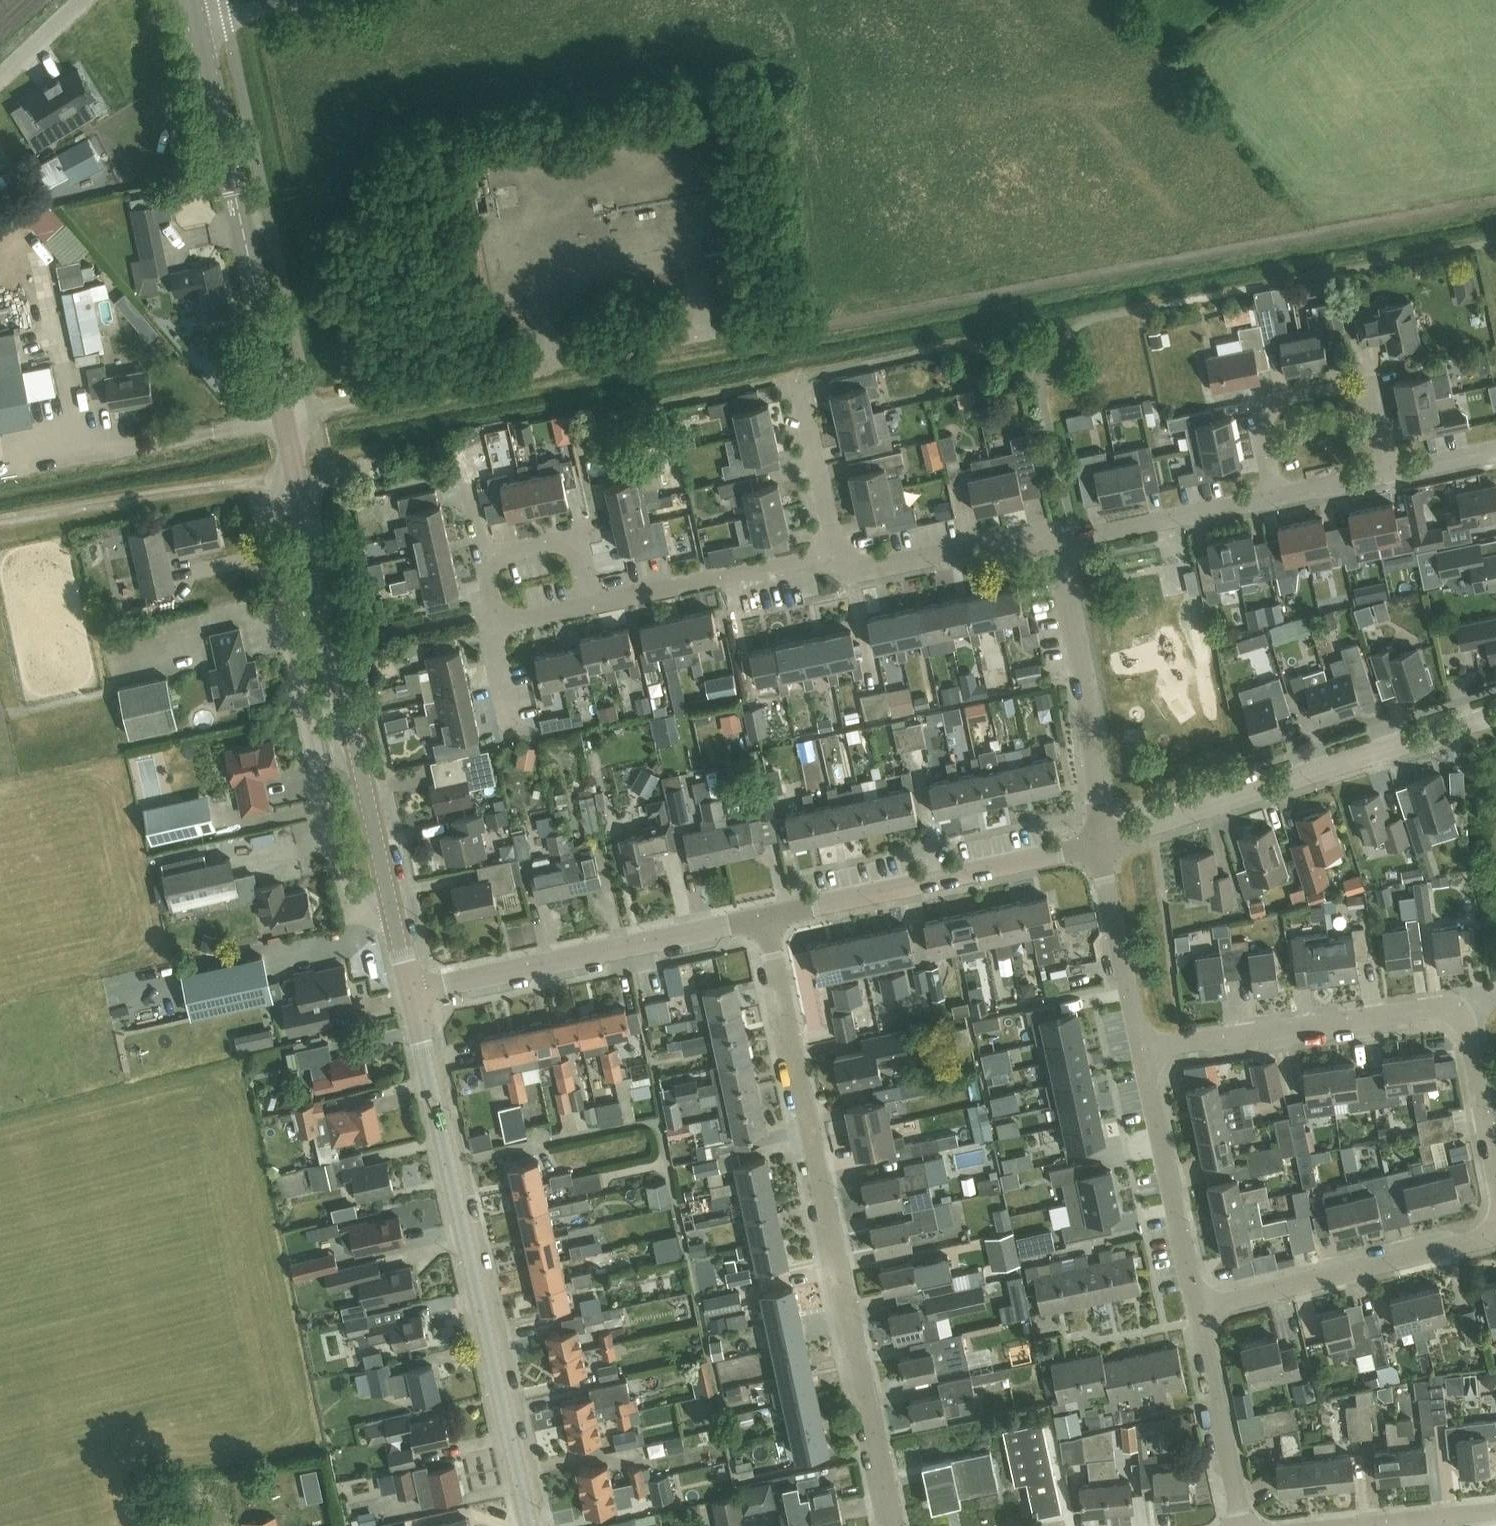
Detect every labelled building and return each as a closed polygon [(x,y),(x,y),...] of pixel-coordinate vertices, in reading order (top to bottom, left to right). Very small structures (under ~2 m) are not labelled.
[(78,69),(30,98),(46,123),(31,132),(39,147),(95,113),(87,100),(94,96),(78,69)] [(8,125),(20,122),(15,108),(4,112),(8,125)] [(81,143),(60,155),(59,155),(57,153),(36,165),(48,185),(70,174),(74,181),(102,165),(87,139),(81,143)] [(153,205),(131,209),(145,275),(167,270),(153,205)] [(725,249),(705,253),(707,263),(727,259),(725,249)] [(57,264),(61,288),(85,283),(80,259),(57,264)] [(200,318),(230,312),(220,263),(172,273),(176,294),(194,291),(200,318)] [(104,346),(91,286),(62,292),(75,353),(104,346)] [(1386,335),(1386,339),(1389,350),(1420,344),(1411,301),(1380,307),(1381,313),(1357,318),(1362,344),(1378,340),(1377,337),(1386,335)] [(1310,330),(1299,332),(1307,368),(1312,367),(1313,370),(1329,367),(1323,336),(1336,333),(1330,302),(1316,305),(1317,312),(1307,314),(1310,330)] [(1258,308),(1261,323),(1266,348),(1279,345),(1286,376),(1302,373),(1301,369),(1307,368),(1299,332),(1289,334),(1285,319),(1278,320),(1275,304),(1258,308)] [(1229,310),(1232,325),(1254,320),(1251,305),(1229,310)] [(1270,367),(1266,348),(1261,323),(1253,325),(1238,328),(1243,350),(1207,358),(1214,391),(1232,387),(1246,384),(1260,381),(1258,369),(1270,367)] [(33,420),(28,398),(57,392),(51,364),(22,369),(15,330),(0,333),(0,426),(33,420)] [(105,350),(88,353),(91,365),(108,361),(105,350)] [(1418,364),(1421,376),(1395,381),(1396,384),(1392,385),(1395,402),(1399,401),(1400,403),(1451,392),(1444,359),(1418,364)] [(109,393),(112,407),(153,400),(148,370),(108,377),(105,365),(88,368),(93,396),(109,393)] [(832,393),(838,420),(873,412),(870,397),(881,395),(876,370),(847,376),(850,389),(832,393)] [(87,374),(78,376),(82,394),(91,392),(87,374)] [(979,398),(995,394),(992,383),(976,387),(979,398)] [(961,403),(978,399),(974,386),(958,390),(961,403)] [(1424,435),(1456,428),(1468,426),(1465,412),(1454,405),(1453,405),(1451,392),(1400,403),(1405,427),(1421,423),(1424,435)] [(741,396),(737,397),(708,403),(711,416),(719,415),(720,415),(735,411),(737,420),(740,434),(740,435),(774,428),(768,404),(758,406),(744,409),(741,396)] [(1138,404),(1126,408),(1132,425),(1143,422),(1138,404)] [(1190,448),(1201,446),(1236,439),(1231,417),(1209,421),(1206,410),(1183,415),(1167,418),(1170,430),(1185,427),(1190,448)] [(873,412),(838,420),(843,444),(861,440),(864,455),(892,448),(887,424),(876,427),(873,412)] [(571,434),(566,415),(550,419),(555,438),(571,434)] [(534,440),(530,424),(514,427),(518,443),(534,440)] [(774,428),(740,435),(746,459),(730,462),(722,464),(725,477),(756,470),(757,470),(754,458),(778,453),(779,452),(774,428)] [(490,431),(493,456),(502,455),(499,430),(490,431)] [(959,468),(951,433),(937,436),(943,464),(946,463),(948,470),(959,468)] [(1004,454),(990,457),(993,472),(1000,507),(1024,501),(1019,480),(1037,476),(1027,435),(1011,438),(1015,454),(1004,457),(1004,454)] [(1178,473),(1181,485),(1219,477),(1220,477),(1218,465),(1240,461),(1236,439),(1201,446),(1190,448),(1192,461),(1194,470),(1178,473)] [(1114,452),(1117,464),(1117,463),(1124,498),(1127,497),(1128,501),(1146,498),(1145,494),(1146,493),(1142,471),(1155,468),(1150,445),(1114,452)] [(1102,503),(1124,498),(1117,463),(1117,464),(1108,465),(1105,450),(1075,456),(1080,485),(1098,482),(1102,503)] [(850,475),(855,497),(902,486),(898,466),(905,464),(902,452),(873,458),(876,469),(850,475)] [(542,475),(550,508),(569,504),(566,488),(578,485),(573,460),(561,463),(561,459),(558,457),(550,459),(548,461),(539,463),(542,475)] [(993,472),(990,457),(971,461),(973,467),(960,470),(963,483),(970,482),(977,512),(1000,507),(993,472)] [(521,479),(529,513),(550,508),(542,475),(530,477),(527,466),(518,468),(521,479)] [(488,477),(490,487),(494,502),(505,500),(509,518),(529,513),(521,479),(510,482),(508,473),(488,477)] [(746,501),(749,514),(750,515),(784,508),(778,483),(753,489),(751,476),(718,484),(721,495),(735,492),(737,503),(746,501)] [(611,507),(659,496),(657,486),(643,489),(641,478),(606,485),(611,507)] [(1458,493),(1461,509),(1446,512),(1450,528),(1495,518),(1495,485),(1458,493)] [(902,486),(855,497),(860,519),(886,513),(889,527),(918,520),(915,507),(907,508),(902,486)] [(440,504),(439,504),(436,490),(398,498),(401,515),(407,513),(410,523),(395,527),(397,536),(445,525),(440,504)] [(1419,491),(1405,493),(1416,547),(1444,542),(1441,527),(1427,530),(1419,491)] [(659,496),(611,507),(616,528),(650,521),(650,518),(648,509),(661,506),(674,504),(671,494),(659,496)] [(1393,503),(1371,507),(1380,554),(1394,551),(1414,547),(1409,523),(1398,525),(1393,503)] [(1380,554),(1371,507),(1349,512),(1359,558),(1380,554)] [(789,532),(784,508),(750,515),(749,514),(738,517),(741,533),(743,532),(746,541),(732,545),(734,557),(766,550),(764,538),(789,532)] [(182,554),(221,545),(215,515),(175,524),(177,531),(163,534),(161,526),(131,533),(144,592),(174,586),(165,547),(180,544),(182,554)] [(650,518),(650,521),(616,528),(620,550),(633,547),(635,559),(670,551),(662,516),(650,518)] [(1347,567),(1341,539),(1328,542),(1323,518),(1300,522),(1308,557),(1310,568),(1345,561),(1350,584),(1364,581),(1360,564),(1347,567)] [(1296,559),(1308,557),(1300,522),(1279,527),(1283,550),(1270,553),(1274,576),(1298,571),(1296,559)] [(413,542),(416,554),(450,546),(445,525),(397,536),(399,545),(413,542)] [(1252,532),(1229,537),(1239,583),(1274,576),(1270,553),(1270,552),(1257,555),(1252,532)] [(1239,583),(1229,537),(1208,541),(1213,564),(1200,567),(1204,590),(1206,590),(1209,602),(1221,599),(1219,587),(1239,583)] [(1495,584),(1495,552),(1482,555),(1480,542),(1454,547),(1437,551),(1442,576),(1472,569),(1476,589),(1495,584)] [(455,567),(450,546),(416,554),(418,566),(405,569),(406,578),(455,567)] [(442,607),(439,594),(459,589),(455,568),(406,578),(408,588),(422,584),(428,610),(442,607)] [(1204,592),(1198,569),(1189,571),(1194,594),(1204,592)] [(1018,586),(992,591),(999,622),(1003,621),(1019,617),(1022,633),(1031,632),(1027,615),(1024,615),(1018,586)] [(992,591),(968,597),(974,627),(978,626),(994,623),(997,639),(1006,637),(1003,621),(999,622),(992,591)] [(950,632),(953,631),(968,628),(972,644),(981,642),(978,626),(974,627),(968,597),(943,602),(950,632)] [(943,602),(918,607),(925,638),(928,637),(944,634),(948,650),(957,648),(953,631),(950,632),(943,602)] [(918,607),(894,613),(900,643),(903,642),(920,639),(923,655),(932,653),(928,637),(925,638),(918,607)] [(715,656),(724,655),(720,638),(719,639),(712,609),(688,615),(695,645),(697,644),(712,641),(715,656)] [(1317,615),(1322,631),(1338,626),(1333,610),(1317,615)] [(900,643),(894,613),(868,618),(875,649),(895,644),(899,660),(907,658),(903,642),(900,643)] [(701,659),(697,644),(695,645),(688,615),(665,620),(671,650),(674,649),(688,646),(692,661),(701,659)] [(1495,661),(1495,616),(1457,624),(1462,648),(1479,644),(1479,640),(1486,639),(1491,662),(1495,661)] [(677,665),(674,649),(671,650),(665,620),(641,625),(646,651),(640,652),(644,670),(656,667),(652,654),(665,651),(668,667),(677,665)] [(1297,638),(1292,621),(1269,628),(1275,645),(1297,638)] [(212,634),(219,668),(211,670),(216,692),(219,705),(231,703),(263,696),(255,659),(253,659),(254,661),(247,662),(244,650),(239,628),(212,634)] [(612,664),(614,663),(629,660),(632,675),(641,673),(637,657),(636,657),(629,628),(605,633),(612,664)] [(851,630),(826,635),(832,665),(835,665),(851,661),(855,677),(864,676),(860,659),(857,660),(851,630)] [(612,664),(605,633),(581,638),(583,646),(588,669),(589,668),(606,665),(609,680),(618,678),(614,663),(612,664)] [(832,665),(826,635),(801,641),(808,671),(812,670),(827,667),(830,683),(839,681),(835,665),(832,665)] [(801,641),(777,646),(783,676),(786,675),(803,672),(806,688),(815,686),(812,670),(808,671),(801,641)] [(1368,677),(1357,643),(1341,648),(1349,672),(1328,679),(1340,715),(1362,708),(1353,682),(1368,677)] [(591,676),(589,668),(588,669),(583,646),(560,651),(567,681),(564,682),(567,697),(577,695),(573,679),(591,676)] [(783,676),(777,646),(751,651),(758,681),(778,677),(781,693),(789,691),(786,675),(783,676)] [(1372,654),(1379,675),(1392,671),(1399,693),(1400,696),(1429,687),(1428,682),(1432,680),(1427,665),(1423,666),(1417,648),(1396,655),(1393,647),(1372,654)] [(431,677),(465,670),(460,648),(426,656),(431,677)] [(567,681),(560,651),(536,657),(542,686),(540,687),(543,703),(553,701),(550,685),(564,682),(567,681)] [(680,658),(689,689),(698,687),(689,655),(680,658)] [(1039,663),(1016,668),(1019,682),(1022,682),(1023,688),(1044,683),(1039,663)] [(681,681),(678,666),(666,668),(669,683),(681,681)] [(1290,677),(1298,700),(1309,696),(1318,722),(1340,715),(1328,679),(1324,668),(1303,676),(1302,673),(1290,677)] [(409,682),(422,679),(420,670),(407,672),(409,682)] [(470,691),(465,670),(431,677),(436,698),(470,691)] [(719,676),(722,692),(736,689),(733,673),(719,676)] [(168,677),(119,687),(130,735),(178,724),(168,677)] [(1273,705),(1287,701),(1279,677),(1265,682),(1270,697),(1244,705),(1256,742),(1283,734),(1273,705)] [(411,691),(424,688),(422,679),(409,682),(411,691)] [(942,688),(945,703),(961,700),(958,684),(942,688)] [(962,686),(965,699),(978,696),(976,688),(971,689),(970,684),(962,686)] [(874,691),(878,714),(892,711),(888,688),(874,691)] [(475,712),(470,691),(436,698),(426,701),(428,712),(416,715),(418,724),(431,721),(440,719),(441,720),(475,712)] [(864,717),(878,714),(874,691),(860,694),(864,717)] [(1035,695),(1039,709),(1052,706),(1048,692),(1035,695)] [(917,708),(930,705),(927,695),(915,697),(917,708)] [(1018,696),(1004,696),(1004,713),(1018,713),(1018,696)] [(971,722),(989,719),(985,702),(967,705),(971,722)] [(749,737),(767,733),(761,705),(743,708),(749,737)] [(707,709),(694,711),(696,724),(709,722),(707,709)] [(846,721),(859,718),(857,709),(844,712),(846,721)] [(432,733),(443,730),(445,741),(446,741),(449,757),(452,757),(463,755),(459,738),(476,734),(479,734),(475,712),(441,720),(440,719),(431,721),(418,724),(420,734),(432,731),(432,733)] [(720,716),(724,733),(742,729),(739,712),(720,716)] [(651,719),(655,737),(678,733),(674,714),(651,719)] [(818,720),(820,731),(834,728),(832,717),(818,720)] [(907,723),(912,747),(925,744),(920,720),(907,723)] [(898,750),(912,747),(907,723),(893,726),(898,750)] [(269,808),(262,776),(280,772),(273,740),(227,750),(234,782),(236,781),(243,814),(269,808)] [(1029,762),(1036,793),(1061,787),(1055,760),(1057,759),(1053,741),(1044,743),(1048,758),(1033,762),(1029,762)] [(520,745),(517,766),(533,769),(537,748),(520,745)] [(1029,762),(1033,762),(1029,746),(1020,748),(1023,763),(1007,767),(1004,767),(1011,798),(1036,793),(1029,762)] [(437,811),(473,803),(469,788),(496,783),(489,749),(463,755),(452,757),(457,779),(431,785),(437,811)] [(1004,767),(1007,767),(1004,751),(994,753),(998,769),(982,773),(980,773),(986,803),(1011,798),(1004,767)] [(980,773),(982,773),(979,757),(969,759),(973,775),(958,778),(955,778),(962,809),(986,803),(980,773)] [(955,778),(958,778),(954,762),(945,764),(949,779),(930,783),(937,814),(962,809),(955,778)] [(867,829),(892,824),(885,793),(888,792),(885,777),(882,777),(879,766),(871,768),(873,779),(876,779),(879,794),(862,797),(860,798),(867,829)] [(715,816),(724,814),(721,796),(715,771),(706,773),(711,798),(715,816)] [(903,789),(888,792),(885,793),(892,824),(917,818),(911,789),(914,789),(910,771),(900,773),(903,789)] [(1427,827),(1454,818),(1440,773),(1408,784),(1417,813),(1406,817),(1416,848),(1432,843),(1427,827)] [(672,820),(689,817),(683,786),(680,787),(678,778),(665,781),(672,820)] [(759,817),(776,814),(769,782),(753,786),(759,817)] [(843,834),(867,829),(860,798),(862,797),(859,782),(850,784),(854,800),(838,803),(836,803),(843,834)] [(811,809),(818,840),(843,834),(836,803),(838,803),(835,787),(827,789),(830,805),(814,808),(811,809)] [(793,845),(818,840),(811,809),(814,808),(810,792),(802,794),(805,810),(786,814),(793,845)] [(1388,849),(1408,843),(1400,818),(1389,822),(1379,793),(1351,802),(1363,840),(1383,834),(1388,849)] [(154,842),(202,831),(213,829),(206,795),(147,808),(150,820),(154,842)] [(583,818),(597,815),(593,796),(579,799),(583,818)] [(676,847),(670,820),(665,797),(648,801),(651,813),(659,811),(661,822),(643,826),(644,834),(620,839),(629,881),(657,874),(652,852),(676,847)] [(704,818),(715,816),(711,798),(700,800),(704,818)] [(1321,858),(1341,851),(1327,809),(1298,819),(1305,841),(1292,845),(1306,887),(1328,880),(1321,858)] [(482,827),(486,826),(483,813),(453,819),(456,832),(442,835),(447,861),(487,852),(482,827)] [(715,816),(724,860),(756,853),(755,852),(762,851),(765,846),(759,818),(748,820),(748,819),(727,824),(725,814),(724,814),(715,816)] [(700,819),(702,829),(684,833),(692,867),(724,860),(715,816),(700,819)] [(1260,882),(1287,873),(1272,827),(1239,838),(1249,867),(1237,870),(1245,896),(1263,891),(1260,882)] [(560,850),(562,860),(570,893),(602,886),(595,853),(594,854),(591,840),(574,844),(572,838),(568,839),(566,830),(556,832),(560,850)] [(535,853),(528,832),(516,836),(523,857),(535,853)] [(560,850),(556,832),(546,834),(551,852),(560,850)] [(817,850),(804,852),(807,873),(820,871),(817,850)] [(1212,904),(1232,901),(1228,875),(1217,876),(1214,852),(1182,856),(1187,892),(1210,889),(1212,904)] [(262,917),(278,914),(281,929),(313,922),(306,891),(283,896),(282,889),(283,889),(281,883),(257,888),(254,874),(235,878),(230,857),(164,872),(172,907),(192,903),(209,899),(227,895),(229,904),(258,898),(262,917)] [(534,866),(530,867),(538,900),(570,893),(562,860),(550,862),(549,858),(547,857),(534,859),(533,862),(534,866)] [(495,893),(517,888),(516,883),(523,882),(518,858),(479,866),(482,881),(453,887),(460,917),(498,909),(495,893)] [(1419,917),(1433,916),(1429,879),(1414,881),(1418,917),(1419,917)] [(1306,893),(1309,903),(1326,898),(1322,888),(1306,893)] [(1350,895),(1353,912),(1364,910),(1362,893),(1350,895)] [(1047,896),(1022,901),(1029,933),(1033,932),(1037,949),(1039,958),(1056,955),(1054,945),(1062,943),(1058,925),(1054,926),(1047,896)] [(1022,901),(998,906),(1005,938),(1009,937),(1024,934),(1028,951),(1037,949),(1033,932),(1029,933),(1022,901)] [(998,906),(973,911),(980,943),(984,942),(995,940),(998,958),(1012,955),(1009,937),(1005,938),(998,906)] [(980,943),(973,911),(949,917),(956,948),(960,948),(963,959),(987,954),(984,942),(980,943)] [(1071,920),(1076,944),(1096,940),(1091,915),(1071,920)] [(956,948),(949,917),(925,922),(931,954),(951,949),(954,966),(964,964),(963,959),(960,948),(956,948)] [(1410,950),(1422,948),(1418,918),(1406,919),(1407,926),(1382,929),(1388,971),(1413,968),(1410,950)] [(907,926),(884,931),(890,963),(914,958),(907,926)] [(1471,948),(1472,929),(1458,931),(1457,926),(1433,929),(1438,970),(1463,967),(1461,949),(1471,948)] [(1353,935),(1329,939),(1335,981),(1359,978),(1357,959),(1369,957),(1365,927),(1352,929),(1353,935)] [(884,931),(860,936),(867,968),(890,963),(884,931)] [(1191,931),(1178,933),(1181,950),(1194,948),(1191,931)] [(1310,984),(1335,981),(1329,939),(1329,932),(1292,937),(1298,984),(1310,983),(1310,984)] [(1225,979),(1236,977),(1232,948),(1230,934),(1217,936),(1219,949),(1220,953),(1196,956),(1199,977),(1198,977),(1199,980),(1202,997),(1227,994),(1225,979)] [(860,936),(837,941),(843,973),(867,968),(860,936)] [(843,973),(837,941),(813,946),(820,978),(843,973)] [(1232,948),(1236,977),(1252,975),(1254,994),(1279,991),(1273,950),(1249,954),(1248,945),(1232,948)] [(185,973),(194,1016),(272,998),(263,955),(185,973)] [(332,1023),(328,1006),(352,1001),(344,965),(314,972),(314,970),(295,974),(301,1001),(283,1005),(290,1033),(332,1023)] [(925,968),(929,987),(932,998),(945,996),(938,965),(925,968)] [(929,987),(925,968),(912,970),(916,990),(929,987)] [(892,973),(897,993),(909,990),(905,971),(892,973)] [(878,976),(883,996),(897,993),(892,973),(878,976)] [(1046,990),(1069,985),(1067,973),(1043,977),(1046,990)] [(845,984),(850,1003),(862,1000),(858,981),(845,984)] [(710,1015),(740,1009),(735,984),(705,990),(693,993),(694,1001),(695,1004),(698,1018),(710,1015)] [(850,1003),(845,984),(833,986),(837,1006),(850,1003)] [(667,998),(645,1002),(650,1023),(671,1018),(667,998)] [(1052,1016),(1050,1004),(1027,1009),(1029,1021),(1032,1020),(1037,1043),(1042,1042),(1041,1041),(1082,1032),(1077,1010),(1058,1014),(1052,1016)] [(626,1013),(625,1007),(600,1012),(605,1038),(642,1030),(638,1010),(626,1013)] [(745,1033),(740,1009),(710,1015),(715,1040),(745,1033)] [(837,1038),(856,1034),(851,1009),(832,1013),(837,1038)] [(601,1051),(603,1064),(619,1061),(616,1047),(608,1048),(605,1038),(600,1012),(577,1017),(582,1042),(584,1055),(601,1051)] [(582,1042),(577,1017),(553,1022),(558,1047),(559,1047),(582,1042)] [(687,1029),(697,1027),(695,1017),(666,1023),(667,1030),(687,1026),(687,1029)] [(984,1018),(973,1021),(976,1032),(987,1029),(984,1018)] [(558,1047),(553,1022),(543,1025),(542,1021),(531,1023),(532,1027),(529,1027),(537,1064),(553,1060),(556,1075),(572,1072),(569,1057),(562,1059),(559,1047),(558,1047)] [(537,1064),(529,1027),(506,1033),(514,1069),(522,1067),(537,1064)] [(877,1064),(908,1058),(902,1030),(868,1038),(871,1049),(836,1057),(842,1084),(880,1076),(877,1064)] [(1082,1032),(1041,1041),(1042,1042),(1046,1062),(1086,1053),(1082,1032)] [(481,1063),(485,1081),(486,1084),(508,1079),(510,1085),(525,1082),(522,1067),(514,1069),(506,1033),(482,1038),(487,1062),(481,1063)] [(683,1053),(706,1048),(703,1033),(667,1040),(669,1048),(681,1046),(683,1053)] [(715,1040),(721,1064),(751,1058),(745,1033),(715,1040)] [(295,1043),(296,1049),(308,1047),(307,1040),(295,1043)] [(342,1082),(368,1077),(364,1054),(349,1057),(349,1055),(332,1059),(328,1043),(308,1047),(296,1049),(300,1065),(311,1063),(317,1092),(342,1086),(342,1082)] [(1433,1052),(1409,1055),(1414,1086),(1413,1087),(1418,1120),(1419,1131),(1455,1124),(1453,1113),(1428,1118),(1423,1085),(1438,1083),(1433,1052)] [(1051,1083),(1091,1075),(1086,1053),(1046,1062),(1050,1083),(1051,1083)] [(1414,1086),(1409,1055),(1384,1059),(1385,1071),(1371,1073),(1376,1106),(1401,1103),(1399,1089),(1413,1087),(1414,1086)] [(694,1095),(756,1082),(751,1058),(721,1064),(712,1066),(715,1083),(699,1086),(698,1079),(675,1084),(677,1099),(694,1095)] [(1265,1062),(1273,1096),(1284,1093),(1276,1059),(1265,1062)] [(619,1061),(603,1064),(606,1078),(622,1076),(619,1061)] [(1261,1098),(1273,1096),(1265,1062),(1253,1064),(1261,1098)] [(1354,1063),(1330,1066),(1335,1097),(1347,1096),(1349,1110),(1376,1106),(1371,1073),(1356,1075),(1354,1063)] [(1335,1097),(1330,1066),(1304,1070),(1309,1101),(1324,1098),(1326,1113),(1337,1111),(1335,1097)] [(994,1083),(1009,1079),(1008,1071),(992,1074),(994,1083)] [(572,1072),(556,1075),(559,1089),(575,1086),(572,1072)] [(1055,1105),(1095,1096),(1091,1075),(1051,1083),(1050,1083),(1046,1084),(1051,1106),(1055,1105)] [(902,1095),(926,1090),(924,1078),(900,1083),(902,1095)] [(1222,1106),(1222,1107),(1260,1099),(1257,1086),(1219,1094),(1217,1081),(1187,1088),(1193,1112),(1222,1106)] [(525,1082),(510,1085),(513,1099),(528,1096),(525,1082)] [(761,1107),(756,1082),(694,1095),(677,1099),(678,1099),(701,1094),(703,1105),(719,1101),(722,1115),(761,1107)] [(567,1090),(571,1109),(583,1106),(579,1087),(567,1090)] [(636,1093),(644,1110),(658,1104),(651,1087),(636,1093)] [(991,1099),(994,1113),(1018,1108),(1014,1092),(991,1097),(991,1099)] [(273,1108),(277,1097),(266,1093),(263,1105),(273,1108)] [(1055,1105),(1060,1126),(1100,1117),(1095,1096),(1055,1105)] [(847,1108),(852,1131),(891,1123),(888,1109),(896,1107),(894,1098),(847,1108)] [(292,1109),(298,1137),(322,1132),(319,1116),(325,1115),(322,1099),(313,1101),(314,1104),(292,1109)] [(678,1099),(664,1102),(669,1126),(682,1123),(678,1099)] [(333,1144),(359,1139),(381,1134),(374,1102),(350,1107),(350,1109),(327,1114),(333,1144)] [(1243,1102),(1222,1107),(1222,1106),(1193,1112),(1198,1137),(1254,1125),(1252,1114),(1246,1115),(1243,1102)] [(514,1105),(499,1108),(506,1140),(520,1137),(514,1105)] [(596,1121),(593,1106),(582,1108),(585,1123),(596,1121)] [(766,1132),(761,1107),(722,1115),(725,1129),(721,1130),(723,1142),(737,1139),(766,1132)] [(1105,1139),(1100,1117),(1060,1126),(1064,1148),(1105,1139)] [(1008,1120),(996,1123),(1000,1138),(1011,1136),(1008,1120)] [(1289,1124),(1296,1155),(1311,1151),(1304,1121),(1292,1124),(1289,1124)] [(666,1127),(669,1138),(692,1133),(689,1122),(666,1127)] [(891,1123),(852,1131),(857,1155),(904,1145),(902,1136),(894,1138),(891,1123)] [(1455,1124),(1419,1131),(1420,1135),(1418,1135),(1427,1171),(1436,1208),(1460,1202),(1457,1191),(1471,1187),(1465,1161),(1437,1168),(1430,1142),(1457,1136),(1455,1124)] [(1230,1142),(1245,1139),(1257,1136),(1254,1125),(1198,1137),(1203,1161),(1233,1154),(1230,1142)] [(915,1153),(939,1148),(937,1136),(913,1141),(915,1153)] [(737,1139),(723,1142),(715,1143),(718,1156),(740,1152),(737,1139)] [(1247,1151),(1250,1163),(1283,1156),(1281,1144),(1275,1145),(1247,1151)] [(1335,1147),(1313,1151),(1315,1165),(1337,1161),(1335,1147)] [(1311,1151),(1296,1155),(1303,1185),(1318,1182),(1311,1151)] [(1283,1156),(1250,1163),(1252,1175),(1286,1168),(1283,1156)] [(738,1192),(771,1184),(766,1157),(737,1163),(740,1179),(735,1180),(738,1192)] [(321,1187),(341,1183),(338,1168),(336,1158),(315,1163),(315,1164),(308,1166),(313,1188),(320,1186),(321,1187)] [(717,1159),(693,1164),(696,1176),(719,1170),(717,1159)] [(515,1189),(543,1183),(538,1160),(510,1166),(515,1189)] [(359,1199),(394,1191),(387,1161),(364,1166),(364,1163),(342,1167),(346,1185),(355,1183),(359,1199)] [(912,1209),(933,1205),(924,1161),(904,1165),(906,1174),(898,1176),(898,1175),(863,1182),(868,1209),(902,1201),(904,1211),(912,1209)] [(1079,1173),(1077,1163),(1050,1168),(1053,1184),(1063,1182),(1067,1203),(1116,1192),(1111,1170),(1085,1176),(1084,1176),(1079,1173)] [(1411,1213),(1436,1208),(1427,1171),(1412,1174),(1411,1169),(1387,1175),(1394,1206),(1409,1202),(1411,1213)] [(598,1170),(571,1176),(570,1171),(560,1173),(562,1184),(569,1183),(571,1192),(602,1185),(598,1170)] [(562,1184),(560,1173),(549,1176),(552,1186),(562,1184)] [(1394,1206),(1387,1175),(1361,1181),(1364,1193),(1351,1196),(1358,1226),(1382,1221),(1379,1209),(1394,1206)] [(1213,1208),(1257,1199),(1268,1197),(1266,1184),(1241,1190),(1238,1177),(1208,1184),(1213,1208)] [(515,1189),(520,1211),(548,1205),(543,1183),(515,1189)] [(777,1210),(771,1184),(738,1192),(740,1202),(745,1201),(748,1217),(777,1210)] [(1333,1233),(1358,1226),(1351,1196),(1348,1184),(1337,1186),(1337,1188),(1323,1191),(1333,1233)] [(1121,1214),(1116,1192),(1067,1203),(1071,1223),(1062,1225),(1065,1241),(1093,1235),(1090,1224),(1093,1220),(1110,1216),(1121,1214)] [(731,1194),(713,1198),(715,1208),(733,1204),(731,1194)] [(526,1238),(554,1232),(551,1216),(573,1211),(588,1208),(585,1197),(571,1200),(548,1205),(520,1211),(526,1238)] [(1257,1199),(1213,1208),(1218,1234),(1248,1228),(1247,1226),(1262,1223),(1257,1199)] [(908,1233),(938,1227),(934,1204),(933,1205),(912,1209),(914,1219),(905,1220),(905,1218),(872,1225),(877,1252),(910,1245),(908,1233)] [(754,1243),(783,1237),(777,1210),(748,1217),(754,1243)] [(1298,1215),(1305,1248),(1317,1245),(1310,1213),(1298,1215)] [(1293,1250),(1305,1248),(1298,1215),(1286,1218),(1289,1231),(1293,1250)] [(342,1227),(347,1249),(356,1253),(357,1256),(374,1252),(373,1249),(405,1242),(399,1217),(369,1223),(368,1221),(342,1227)] [(1250,1237),(1263,1234),(1264,1236),(1289,1231),(1286,1218),(1262,1223),(1247,1226),(1248,1228),(1218,1234),(1223,1257),(1253,1251),(1250,1237)] [(1052,1230),(1018,1238),(1022,1256),(1056,1249),(1052,1230)] [(561,1260),(554,1232),(526,1238),(532,1266),(561,1260)] [(986,1238),(993,1270),(1019,1264),(1013,1232),(986,1238)] [(783,1237),(754,1243),(760,1270),(788,1264),(783,1237)] [(747,1243),(735,1246),(738,1256),(749,1254),(747,1243)] [(572,1257),(583,1254),(581,1244),(570,1246),(572,1257)] [(338,1265),(334,1250),(291,1262),(296,1277),(338,1265)] [(1108,1259),(1116,1297),(1141,1291),(1133,1254),(1113,1258),(1111,1250),(1099,1253),(1101,1261),(1108,1259)] [(601,1269),(619,1269),(619,1254),(601,1254),(601,1269)] [(923,1282),(926,1294),(955,1288),(948,1255),(926,1259),(928,1267),(915,1270),(913,1261),(881,1267),(886,1290),(918,1283),(923,1282)] [(1108,1259),(1101,1261),(1089,1263),(1087,1255),(1075,1258),(1077,1266),(1083,1264),(1091,1302),(1116,1297),(1108,1259)] [(379,1273),(378,1270),(376,1259),(325,1273),(329,1291),(360,1283),(366,1308),(388,1303),(387,1300),(416,1293),(415,1289),(417,1289),(419,1286),(418,1279),(415,1277),(413,1277),(410,1266),(379,1273)] [(532,1266),(537,1288),(565,1282),(561,1260),(532,1266)] [(1083,1264),(1077,1266),(1065,1268),(1063,1260),(1050,1263),(1052,1271),(1058,1270),(1067,1307),(1091,1302),(1083,1264)] [(1058,1270),(1052,1271),(1040,1274),(1038,1265),(1026,1268),(1028,1280),(1034,1279),(1042,1313),(1067,1307),(1058,1270)] [(725,1272),(727,1285),(751,1280),(749,1267),(725,1272)] [(592,1270),(582,1272),(584,1283),(595,1281),(592,1270)] [(574,1285),(584,1283),(582,1272),(571,1274),(574,1285)] [(1007,1277),(1013,1303),(1017,1318),(1032,1315),(1022,1274),(1007,1277)] [(571,1305),(565,1282),(537,1288),(542,1311),(571,1305)] [(981,1282),(955,1288),(926,1294),(928,1304),(919,1306),(918,1306),(891,1312),(896,1337),(923,1331),(925,1338),(939,1335),(935,1315),(950,1312),(986,1304),(981,1282)] [(1482,1286),(1491,1320),(1494,1335),(1495,1334),(1495,1282),(1482,1286)] [(763,1293),(769,1321),(799,1315),(793,1287),(763,1293)] [(1415,1293),(1426,1337),(1435,1335),(1432,1320),(1447,1317),(1440,1287),(1415,1293)] [(707,1314),(742,1306),(739,1291),(703,1299),(707,1314)] [(1426,1337),(1415,1293),(1391,1299),(1398,1328),(1413,1325),(1419,1351),(1429,1349),(1426,1337)] [(583,1314),(602,1310),(599,1296),(580,1300),(583,1314)] [(692,1298),(672,1303),(675,1315),(695,1311),(692,1298)] [(586,1329),(624,1321),(620,1305),(602,1310),(583,1314),(586,1329)] [(1467,1342),(1481,1339),(1474,1309),(1460,1312),(1467,1342)] [(1347,1310),(1323,1316),(1333,1360),(1371,1351),(1372,1351),(1369,1336),(1364,1318),(1350,1322),(1347,1310)] [(717,1315),(718,1329),(749,1326),(747,1312),(717,1315)] [(404,1317),(390,1320),(386,1321),(370,1324),(368,1314),(368,1313),(346,1318),(346,1319),(349,1334),(357,1332),(360,1344),(371,1342),(393,1337),(396,1348),(427,1341),(421,1315),(405,1319),(404,1317)] [(774,1347),(775,1349),(805,1343),(799,1315),(769,1321),(771,1334),(760,1336),(763,1350),(774,1347)] [(548,1335),(552,1357),(582,1351),(577,1328),(560,1332),(560,1329),(550,1331),(551,1334),(548,1335)] [(611,1331),(599,1334),(601,1346),(614,1343),(611,1331)] [(1389,1364),(1382,1333),(1369,1336),(1372,1351),(1376,1367),(1377,1367),(1389,1364)] [(948,1360),(966,1356),(961,1335),(930,1342),(932,1351),(900,1358),(905,1380),(937,1373),(950,1370),(948,1360)] [(1275,1381),(1301,1375),(1294,1346),(1280,1350),(1277,1337),(1242,1346),(1249,1375),(1272,1370),(1275,1381)] [(614,1343),(601,1346),(604,1356),(616,1354),(614,1343)] [(775,1349),(780,1375),(810,1369),(805,1343),(775,1349)] [(1160,1388),(1153,1390),(1155,1399),(1168,1396),(1167,1387),(1186,1383),(1178,1346),(1152,1351),(1160,1388)] [(557,1378),(561,1377),(561,1380),(570,1378),(570,1375),(586,1372),(582,1351),(552,1357),(557,1378)] [(1142,1393),(1153,1390),(1160,1388),(1152,1351),(1128,1357),(1136,1394),(1129,1395),(1131,1404),(1143,1401),(1142,1393)] [(1103,1362),(1104,1362),(1102,1353),(1077,1358),(1085,1396),(1078,1397),(1080,1406),(1093,1404),(1091,1394),(1108,1391),(1109,1390),(1103,1362)] [(1116,1398),(1129,1395),(1136,1394),(1128,1357),(1104,1362),(1103,1362),(1109,1390),(1108,1391),(1109,1396),(1104,1397),(1107,1409),(1118,1407),(1116,1398)] [(1065,1400),(1078,1397),(1085,1396),(1077,1358),(1051,1364),(1059,1398),(1053,1400),(1056,1411),(1067,1409),(1065,1400)] [(697,1362),(700,1376),(710,1374),(707,1360),(697,1362)] [(602,1380),(620,1376),(617,1362),(599,1366),(602,1380)] [(416,1401),(439,1396),(432,1365),(409,1370),(409,1371),(401,1373),(401,1375),(393,1377),(389,1363),(368,1368),(373,1394),(400,1388),(401,1394),(414,1391),(416,1401)] [(1021,1370),(1027,1390),(1045,1384),(1039,1364),(1021,1370)] [(774,1405),(786,1402),(816,1396),(810,1369),(780,1375),(783,1389),(771,1392),(774,1405)] [(974,1385),(1007,1378),(1005,1369),(972,1376),(974,1385)] [(1495,1384),(1495,1369),(1489,1370),(1480,1381),(1491,1390),(1495,1384)] [(1430,1385),(1442,1383),(1440,1373),(1429,1374),(1430,1385)] [(958,1401),(976,1397),(971,1376),(939,1383),(942,1394),(910,1401),(914,1423),(946,1416),(946,1415),(960,1411),(958,1401)] [(597,1418),(615,1414),(628,1411),(625,1400),(631,1399),(626,1379),(589,1387),(591,1397),(575,1400),(575,1397),(565,1399),(566,1402),(563,1403),(567,1425),(597,1418)] [(1311,1380),(1292,1384),(1296,1402),(1315,1397),(1311,1380)] [(758,1381),(733,1388),(737,1403),(762,1396),(758,1381)] [(1416,1397),(1430,1396),(1428,1381),(1414,1382),(1416,1397)] [(1434,1422),(1446,1421),(1442,1383),(1430,1385),(1429,1385),(1434,1422)] [(1357,1404),(1361,1437),(1373,1436),(1369,1404),(1374,1403),(1373,1388),(1356,1392),(1357,1404)] [(786,1402),(792,1429),(821,1423),(816,1396),(786,1402)] [(1422,1431),(1434,1429),(1430,1396),(1418,1397),(1422,1431)] [(1259,1411),(1261,1423),(1294,1416),(1292,1404),(1259,1411)] [(1349,1439),(1361,1437),(1357,1404),(1346,1405),(1349,1439)] [(640,1409),(628,1411),(631,1424),(642,1421),(640,1409)] [(750,1409),(728,1414),(730,1425),(752,1421),(750,1409)] [(1078,1410),(1055,1415),(1059,1436),(1083,1431),(1078,1410)] [(615,1414),(618,1426),(630,1423),(628,1411),(615,1414)] [(416,1449),(449,1441),(443,1415),(411,1423),(409,1415),(385,1421),(389,1440),(413,1434),(416,1449)] [(1277,1461),(1278,1477),(1280,1492),(1305,1489),(1301,1459),(1303,1458),(1301,1444),(1300,1444),(1294,1416),(1261,1423),(1264,1435),(1281,1431),(1283,1452),(1290,1451),(1291,1460),(1277,1461)] [(572,1446),(576,1446),(576,1449),(585,1447),(585,1443),(602,1440),(597,1418),(567,1425),(572,1446)] [(1425,1445),(1411,1446),(1409,1432),(1413,1432),(1412,1418),(1397,1419),(1403,1478),(1428,1475),(1425,1445)] [(1386,1420),(1390,1449),(1374,1451),(1377,1481),(1403,1478),(1397,1419),(1386,1420)] [(1465,1423),(1465,1425),(1446,1427),(1448,1449),(1459,1448),(1461,1472),(1466,1471),(1467,1474),(1477,1473),(1477,1470),(1490,1469),(1487,1439),(1495,1438),(1495,1419),(1465,1423)] [(1034,1517),(1062,1511),(1042,1420),(1003,1429),(1015,1484),(1027,1481),(1034,1517)] [(1144,1433),(1158,1430),(1155,1420),(1142,1423),(1144,1433)] [(827,1450),(821,1423),(792,1429),(797,1456),(827,1450)] [(1122,1452),(1137,1450),(1135,1425),(1119,1427),(1122,1452)] [(618,1449),(639,1444),(636,1428),(614,1434),(618,1449)] [(1101,1432),(1108,1510),(1133,1507),(1130,1481),(1121,1482),(1120,1472),(1117,1472),(1113,1429),(1101,1432)] [(1108,1510),(1101,1432),(1083,1436),(1085,1461),(1088,1461),(1091,1485),(1081,1486),(1084,1512),(1108,1510)] [(669,1453),(685,1449),(682,1436),(666,1440),(669,1453)] [(1324,1441),(1329,1486),(1355,1483),(1351,1452),(1336,1454),(1334,1440),(1324,1441)] [(1315,1457),(1303,1458),(1301,1459),(1305,1489),(1329,1486),(1324,1441),(1313,1442),(1315,1457)] [(391,1468),(415,1463),(411,1446),(388,1451),(391,1468)] [(951,1503),(961,1498),(959,1496),(998,1488),(994,1466),(991,1450),(924,1464),(928,1481),(926,1481),(931,1502),(937,1501),(941,1506),(949,1500),(951,1503)] [(1158,1456),(1140,1458),(1144,1496),(1155,1495),(1156,1505),(1190,1501),(1186,1461),(1159,1464),(1158,1456)] [(578,1472),(582,1493),(612,1486),(607,1465),(590,1469),(590,1466),(580,1468),(581,1471),(578,1472)] [(422,1506),(434,1503),(462,1497),(455,1466),(428,1472),(427,1466),(413,1469),(422,1506)] [(649,1467),(642,1469),(645,1480),(652,1478),(649,1467)] [(399,1497),(417,1493),(411,1468),(393,1472),(399,1497)] [(631,1483),(644,1480),(642,1468),(629,1471),(631,1483)] [(660,1476),(663,1489),(650,1492),(653,1504),(674,1499),(669,1474),(660,1476)] [(644,1480),(631,1483),(634,1495),(650,1492),(663,1489),(660,1476),(652,1478),(645,1480),(644,1480)] [(814,1525),(823,1525),(842,1522),(835,1486),(821,1489),(819,1476),(799,1480),(801,1488),(798,1489),(800,1497),(807,1495),(814,1525)] [(799,1485),(779,1489),(784,1512),(781,1513),(784,1525),(814,1525),(807,1495),(800,1497),(798,1489),(801,1488),(799,1480),(798,1481),(799,1485)] [(745,1511),(764,1507),(774,1505),(772,1495),(769,1483),(740,1490),(745,1511)] [(587,1515),(591,1514),(591,1517),(601,1515),(600,1512),(617,1508),(612,1486),(582,1493),(587,1515)] [(738,1496),(713,1501),(719,1525),(745,1525),(738,1496)] [(643,1498),(625,1504),(630,1518),(648,1512),(643,1498)] [(377,1523),(374,1510),(358,1514),(361,1525),(363,1525),(377,1523)] [(275,1517),(243,1523),(244,1525),(277,1525),(275,1517)] [(467,1517),(434,1525),(430,1525),(469,1525),(467,1517)]
